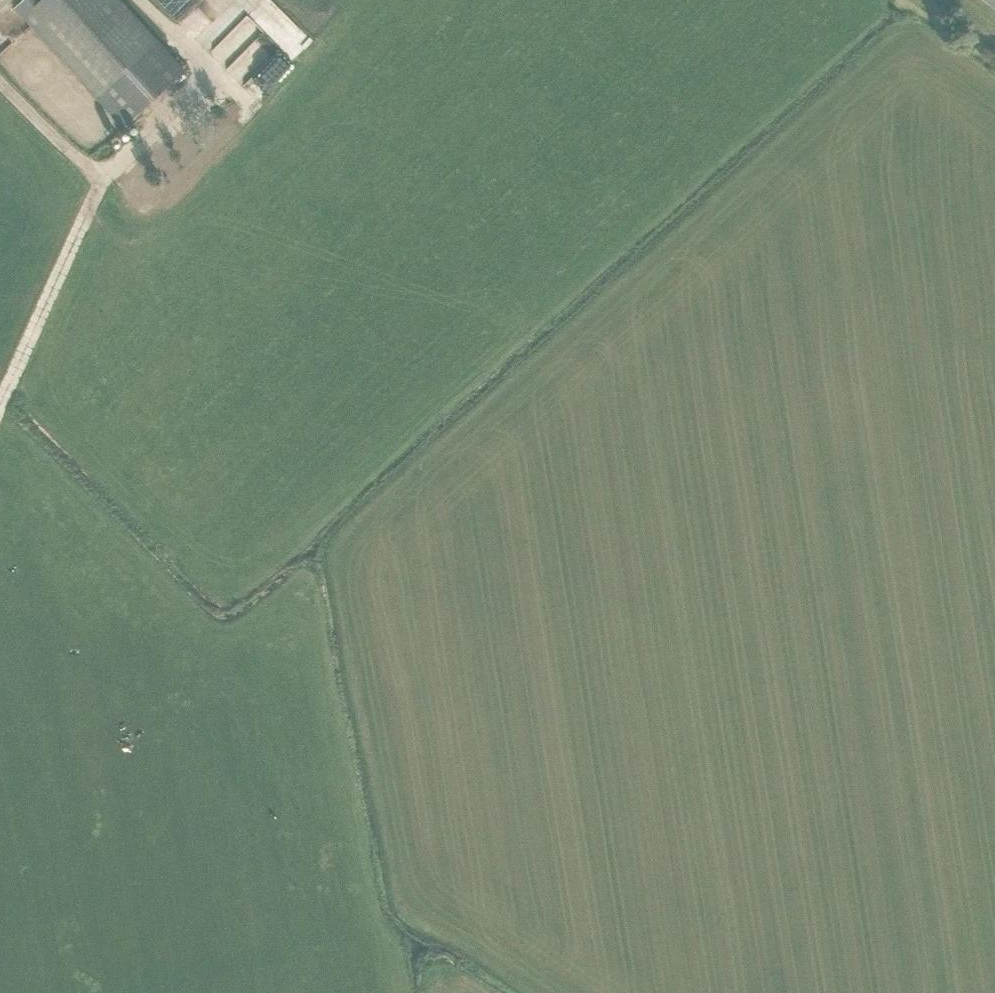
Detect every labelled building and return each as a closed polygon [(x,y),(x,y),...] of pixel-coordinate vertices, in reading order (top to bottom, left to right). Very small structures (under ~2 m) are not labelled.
[(11,0),(0,0),(0,11),(11,0)] [(14,8),(123,127),(185,71),(120,0),(22,0),(14,8)] [(293,58),(314,37),(278,0),(259,0),(240,19),(258,37),(229,65),(245,82),(281,47),(293,58)]
